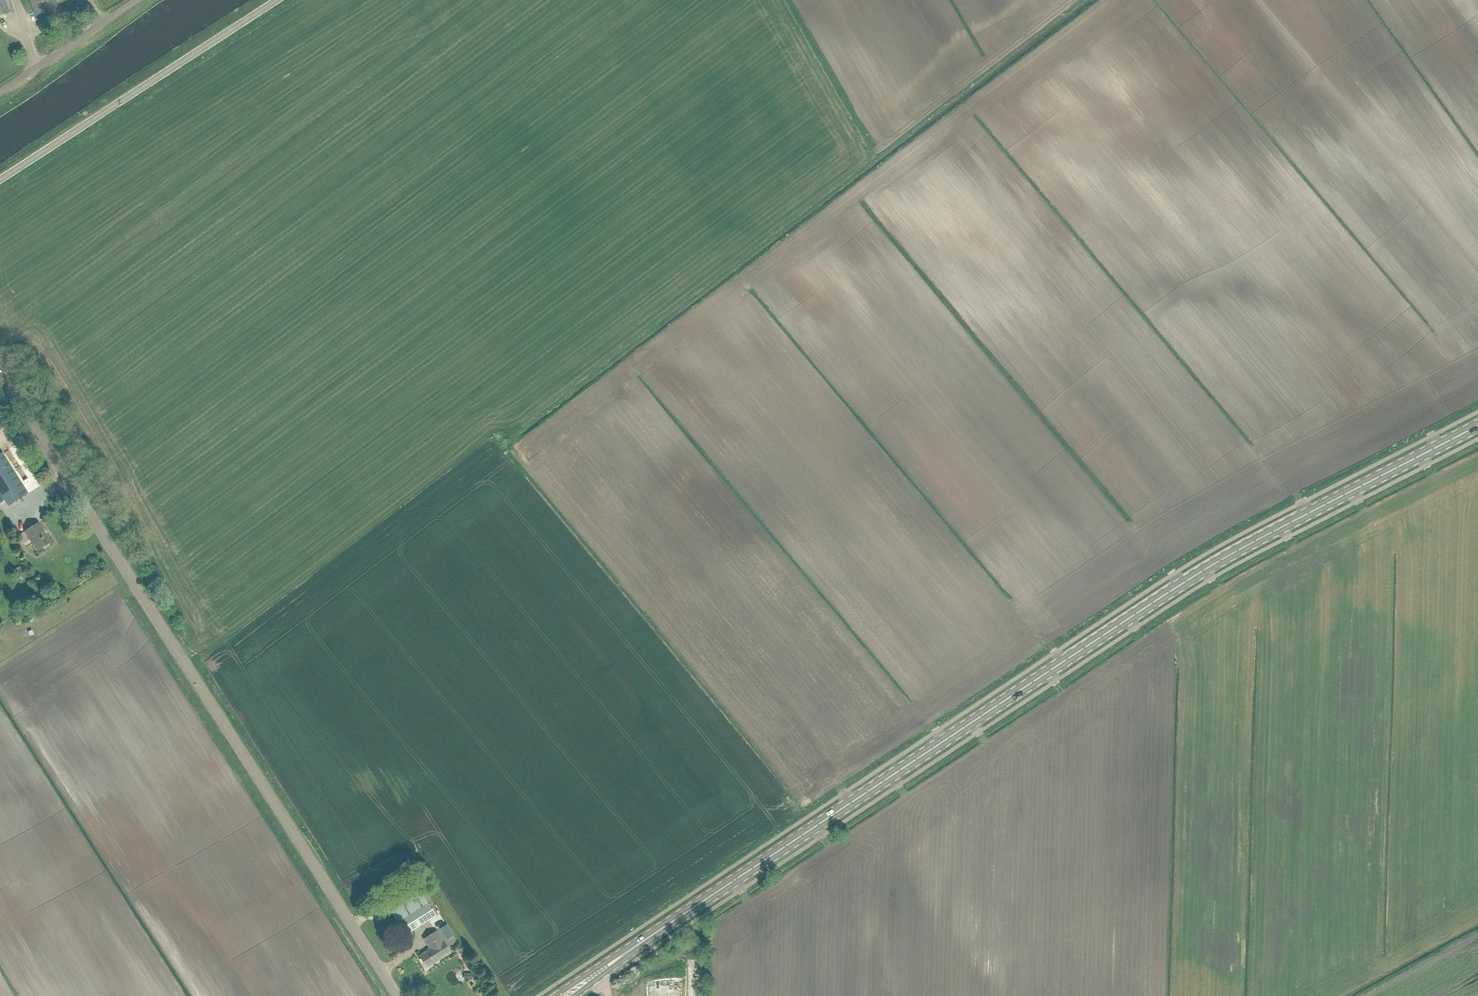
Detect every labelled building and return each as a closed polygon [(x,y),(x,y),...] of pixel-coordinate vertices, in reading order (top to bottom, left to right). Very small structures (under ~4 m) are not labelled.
[(12,11),(8,0),(0,0),(0,15),(12,11)] [(37,21),(55,14),(50,0),(29,0),(37,21)] [(4,500),(7,505),(27,493),(2,453),(0,454),(0,502),(4,500)] [(24,532),(18,536),(23,544),(29,540),(37,552),(51,543),(38,522),(24,531),(24,532)] [(405,934),(434,916),(419,893),(390,911),(405,934)] [(440,929),(444,936),(450,932),(446,925),(440,929)] [(430,950),(418,957),(425,968),(450,952),(443,942),(441,943),(435,932),(423,939),(430,950)] [(690,977),(691,991),(700,990),(698,976),(690,977)]
